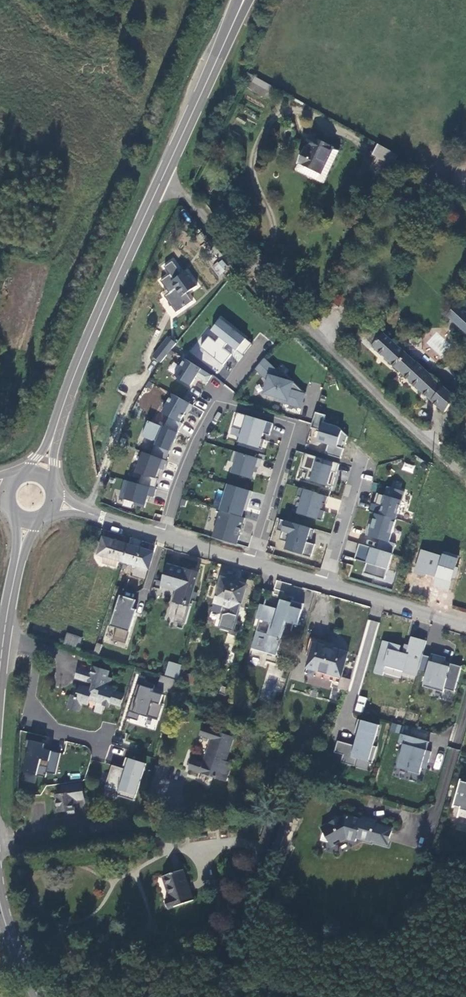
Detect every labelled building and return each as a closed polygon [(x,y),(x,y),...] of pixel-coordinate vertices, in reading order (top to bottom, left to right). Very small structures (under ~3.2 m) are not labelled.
[(268,98),(275,87),(257,77),(250,88),(268,98)] [(322,174),(334,149),(316,139),(310,151),(308,149),(301,163),(317,171),(322,174)] [(374,155),(394,166),(400,156),(380,145),(374,155)] [(340,152),(334,149),(322,174),(317,171),(314,177),(324,182),(340,152)] [(213,189),(201,182),(199,187),(211,194),(213,189)] [(173,260),(165,266),(170,274),(161,280),(170,292),(165,296),(176,312),(193,301),(187,292),(197,285),(187,271),(183,274),(173,260)] [(217,275),(228,271),(224,260),(212,265),(217,275)] [(447,316),(465,333),(465,313),(464,312),(465,310),(465,308),(459,302),(447,316)] [(220,319),(211,330),(219,337),(214,344),(206,337),(199,346),(222,365),(230,355),(222,348),(226,344),(241,355),(251,343),(220,319)] [(368,340),(373,345),(382,334),(377,330),(368,340)] [(372,346),(446,414),(455,398),(418,364),(417,366),(382,334),(373,345),(372,346)] [(176,343),(168,337),(153,357),(161,363),(176,343)] [(268,380),(264,393),(276,396),(275,400),(301,408),(305,394),(302,393),(303,391),(285,373),(282,376),(265,358),(256,369),(268,380)] [(185,359),(174,375),(190,385),(196,376),(207,383),(212,375),(185,359)] [(172,393),(161,412),(169,416),(180,422),(186,412),(188,414),(193,405),(172,393)] [(264,439),(261,438),(263,433),(269,435),(273,423),(237,412),(233,426),(242,429),(238,441),(262,448),(264,439)] [(338,427),(323,422),(326,415),(315,412),(311,427),(320,430),(317,441),(328,444),(325,454),(340,458),(343,448),(341,448),(343,442),(345,442),(347,436),(338,427)] [(164,425),(167,416),(161,414),(157,423),(164,425)] [(182,424),(180,422),(169,416),(164,427),(178,433),(182,424)] [(166,461),(178,433),(164,427),(148,420),(142,436),(156,442),(155,445),(151,455),(166,461)] [(262,459),(233,451),(230,462),(233,463),(230,475),(251,480),(254,467),(259,469),(262,459)] [(144,452),(136,472),(141,474),(139,482),(155,487),(158,479),(155,478),(160,468),(163,469),(167,461),(166,461),(151,455),(144,452)] [(301,468),(308,471),(305,479),(331,487),(339,463),(305,453),(301,468)] [(404,462),(401,470),(412,473),(415,466),(404,462)] [(119,496),(134,501),(134,503),(145,506),(148,494),(153,496),(156,488),(155,487),(139,482),(124,478),(119,496)] [(241,516),(244,505),(247,506),(252,491),(228,484),(221,510),(241,516)] [(327,496),(299,487),(296,496),(302,497),(297,513),(321,520),(324,511),(319,509),(321,503),(325,504),(327,496)] [(395,519),(404,492),(387,487),(385,495),(378,493),(375,504),(371,503),(369,511),(375,513),(395,519)] [(221,510),(212,536),(236,544),(244,517),(241,516),(221,510)] [(395,519),(375,513),(371,525),(368,524),(365,535),(379,539),(376,549),(391,553),(394,543),(389,542),(395,519)] [(314,529),(280,518),(277,529),(282,530),(279,538),(287,541),(284,548),(310,557),(314,544),(306,541),(307,537),(311,538),(314,529)] [(92,557),(116,564),(122,546),(101,540),(98,547),(96,546),(92,557)] [(344,550),(354,552),(357,543),(347,540),(344,550)] [(376,549),(359,543),(355,555),(367,559),(366,563),(362,573),(384,579),(391,553),(376,549)] [(151,555),(122,546),(116,564),(146,573),(151,555)] [(431,585),(448,590),(457,559),(420,548),(413,572),(434,577),(431,585)] [(196,574),(165,565),(160,582),(178,588),(173,602),(172,607),(176,608),(172,620),(183,624),(189,604),(187,603),(196,574)] [(245,585),(219,578),(213,599),(230,604),(227,614),(220,615),(217,625),(217,628),(230,632),(245,585)] [(178,588),(160,582),(159,587),(172,591),(169,601),(173,602),(178,588)] [(131,600),(117,596),(107,627),(113,628),(110,641),(123,645),(133,614),(129,613),(130,609),(129,609),(131,600)] [(230,604),(213,599),(210,611),(208,610),(207,614),(212,624),(217,625),(220,615),(227,614),(230,604)] [(254,632),(249,650),(274,656),(284,623),(295,626),(302,605),(289,601),(289,603),(278,600),(275,612),(271,611),(271,609),(258,605),(254,619),(268,624),(265,635),(254,632)] [(66,633),(62,645),(76,649),(80,638),(66,633)] [(338,685),(347,653),(330,648),(331,643),(310,637),(305,655),(311,657),(305,675),(338,685)] [(422,656),(426,641),(411,637),(406,654),(399,652),(400,646),(383,641),(374,674),(383,676),(385,667),(403,672),(403,674),(416,677),(418,670),(422,656)] [(94,642),(91,654),(97,656),(100,644),(94,642)] [(454,693),(461,668),(450,665),(449,668),(443,667),(445,662),(446,658),(431,654),(431,658),(427,673),(422,687),(443,693),(444,690),(454,693)] [(431,658),(422,656),(418,670),(427,673),(431,658)] [(170,663),(166,677),(178,681),(181,672),(182,666),(170,663)] [(74,698),(68,696),(64,708),(75,712),(78,702),(84,704),(86,699),(96,702),(93,712),(104,716),(108,703),(116,706),(120,695),(112,692),(112,690),(106,688),(109,680),(105,678),(106,674),(92,669),(90,675),(87,683),(92,685),(90,690),(78,686),(74,698)] [(73,678),(87,683),(90,675),(76,670),(73,678)] [(193,676),(181,672),(178,681),(191,685),(193,676)] [(158,683),(176,689),(178,681),(166,677),(160,675),(158,683)] [(347,680),(340,678),(336,690),(344,692),(347,680)] [(156,690),(174,695),(176,689),(158,683),(156,690)] [(155,730),(166,694),(136,685),(125,720),(155,730)] [(358,695),(355,711),(363,712),(366,697),(358,695)] [(378,726),(357,720),(353,735),(357,736),(354,746),(337,741),(333,753),(342,756),(340,763),(354,767),(356,759),(371,764),(376,747),(372,746),(378,726)] [(399,734),(401,725),(392,722),(389,731),(399,734)] [(190,770),(218,778),(230,738),(200,729),(197,738),(208,741),(202,761),(193,759),(190,770)] [(55,773),(60,753),(43,749),(45,737),(29,733),(17,788),(33,791),(37,774),(45,775),(46,771),(55,773)] [(428,742),(400,735),(398,744),(402,745),(397,766),(408,769),(407,772),(419,775),(421,766),(422,762),(427,763),(430,752),(425,751),(428,742)] [(135,799),(145,763),(125,757),(123,768),(111,764),(105,786),(117,790),(116,794),(135,799)] [(461,783),(454,807),(461,809),(459,817),(465,819),(465,784),(461,783)] [(76,803),(83,801),(81,785),(62,787),(63,795),(56,796),(58,813),(66,812),(66,815),(75,815),(73,800),(76,799),(76,803)] [(387,846),(392,829),(375,824),(376,821),(361,817),(361,820),(344,815),(338,818),(337,817),(333,816),(330,818),(329,821),(330,823),(320,828),(323,833),(321,841),(329,843),(331,848),(344,841),(344,839),(355,842),(356,839),(370,843),(370,841),(387,846)] [(93,819),(94,825),(111,822),(110,816),(93,819)] [(91,825),(93,834),(113,831),(111,822),(94,825),(91,825)] [(252,853),(264,834),(258,830),(255,835),(252,833),(243,848),(252,853)] [(191,901),(181,871),(159,878),(166,899),(163,901),(166,910),(191,901)]
